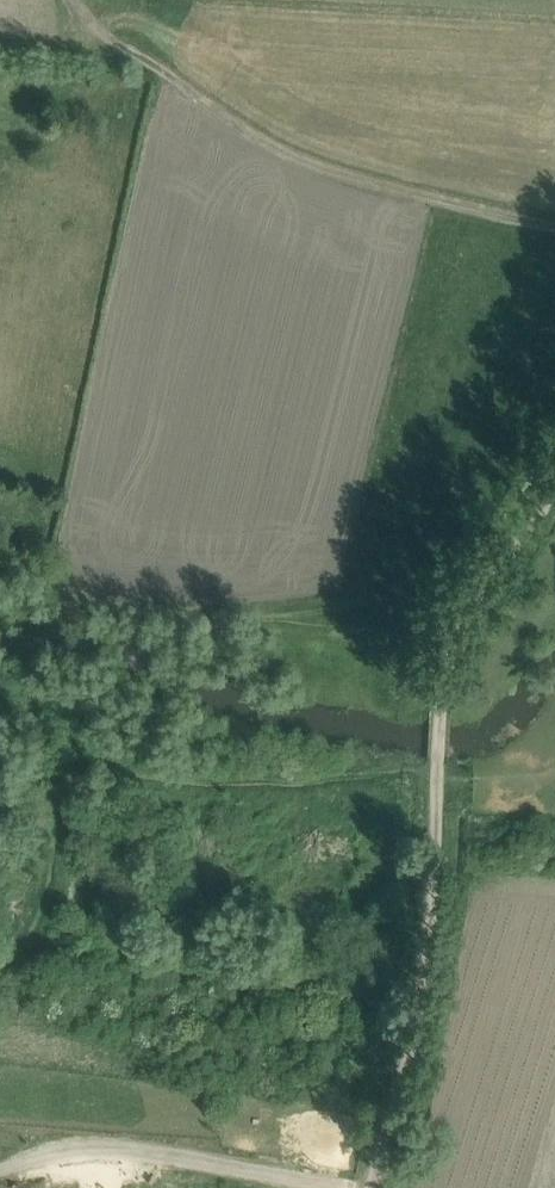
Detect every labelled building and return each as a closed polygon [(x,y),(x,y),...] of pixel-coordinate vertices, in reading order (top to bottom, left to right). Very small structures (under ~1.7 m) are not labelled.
[(46,77),(45,88),(68,91),(69,79),(46,77)]
